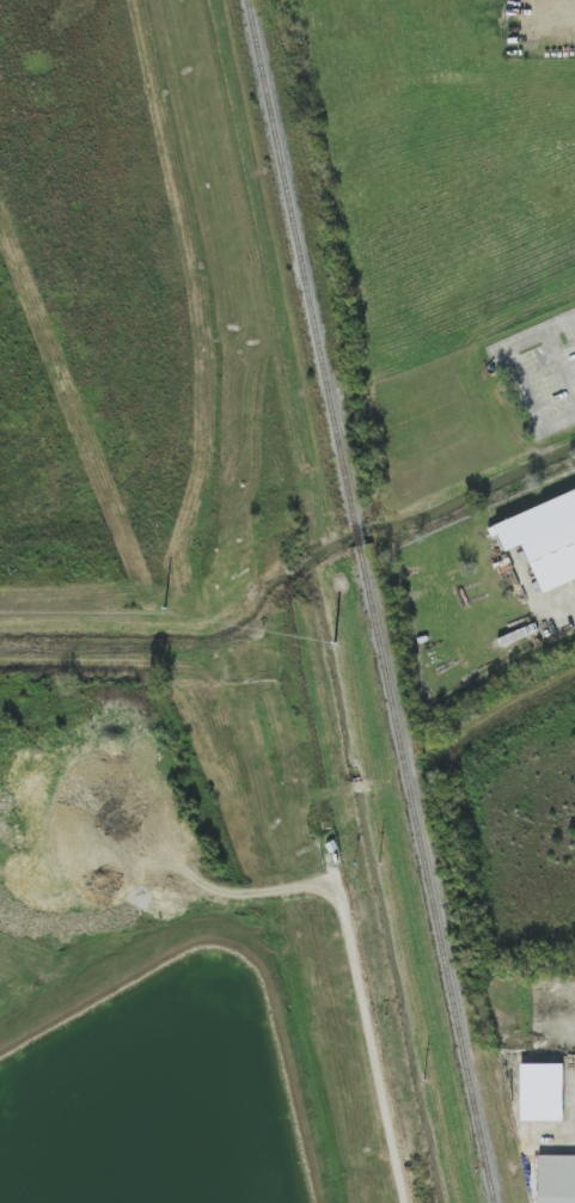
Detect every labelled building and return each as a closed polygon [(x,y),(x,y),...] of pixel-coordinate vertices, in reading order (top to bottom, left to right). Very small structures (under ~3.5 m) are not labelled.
[(574,578),(574,491),(489,524),(494,535),(498,532),(506,550),(522,543),(540,591),(574,578)] [(563,1121),(563,1064),(520,1064),(521,1121),(563,1121)] [(538,1154),(538,1202),(574,1202),(574,1155),(538,1154)]
